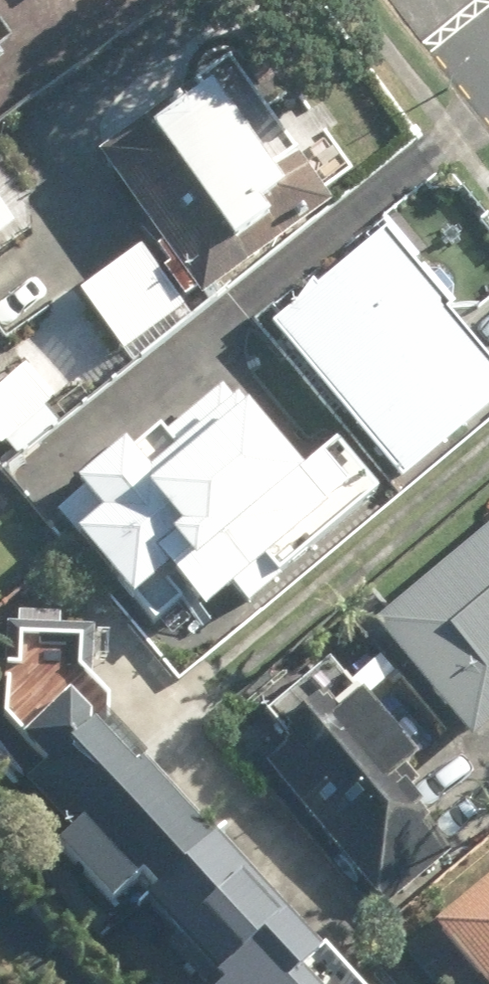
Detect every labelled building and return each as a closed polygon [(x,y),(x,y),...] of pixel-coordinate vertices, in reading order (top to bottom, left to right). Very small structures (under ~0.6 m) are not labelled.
[(194,302),(326,212),(229,69),(97,159),(194,302)] [(13,230),(0,212),(0,240),(13,230)] [(397,217),(263,327),(397,488),(488,412),(488,370),(444,317),(465,299),(397,217)] [(20,369),(0,386),(0,450),(15,467),(67,421),(20,369)] [(78,492),(50,517),(158,637),(216,585),(242,614),(377,493),(322,431),(304,447),(265,404),(243,424),(211,389),(153,440),(139,424),(72,485),(78,492)] [(373,625),(473,741),(488,727),(488,526),(373,625)] [(90,734),(102,728),(104,699),(76,670),(79,632),(2,629),(0,680),(0,720),(14,741),(36,768),(14,787),(67,849),(53,860),(97,913),(132,885),(142,898),(130,908),(194,983),(352,983),(319,945),(307,955),(209,837),(200,845),(136,769),(126,777),(90,734)] [(306,698),(245,751),(377,906),(448,845),(392,780),(411,763),(350,691),(321,715),(306,698)] [(424,934),(468,983),(488,983),(488,881),(424,934)]
